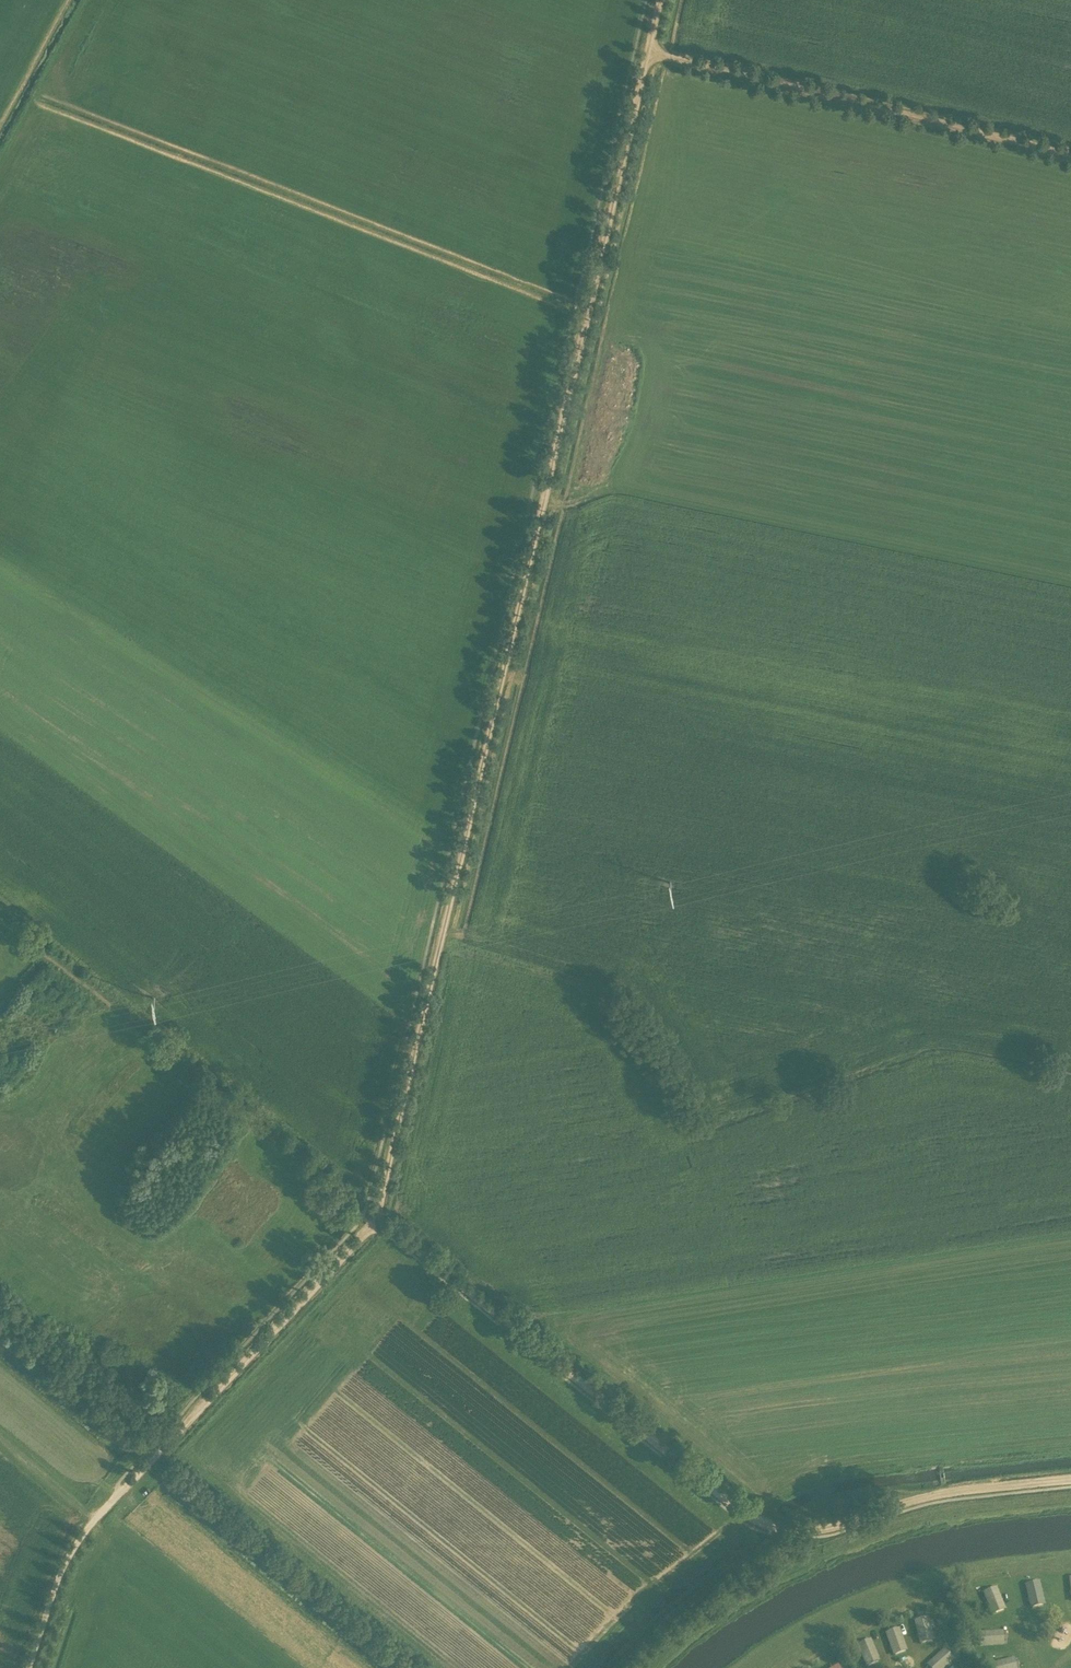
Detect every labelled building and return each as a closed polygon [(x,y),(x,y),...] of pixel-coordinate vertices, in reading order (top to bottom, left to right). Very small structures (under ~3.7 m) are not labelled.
[(1030,1607),(1044,1606),(1042,1582),(1028,1583),(1030,1607)] [(992,1615),(1007,1609),(998,1587),(983,1592),(992,1615)] [(916,1619),(919,1644),(934,1641),(931,1617),(916,1619)] [(886,1633),(894,1656),(908,1651),(900,1628),(886,1633)] [(1006,1645),(1005,1630),(980,1631),(981,1646),(1006,1645)] [(872,1639),(858,1644),(868,1667),(881,1661),(872,1639)] [(955,1659),(945,1648),(927,1665),(930,1667),(945,1667),(955,1659)] [(1015,1657),(991,1663),(992,1667),(1018,1667),(1015,1657)]
